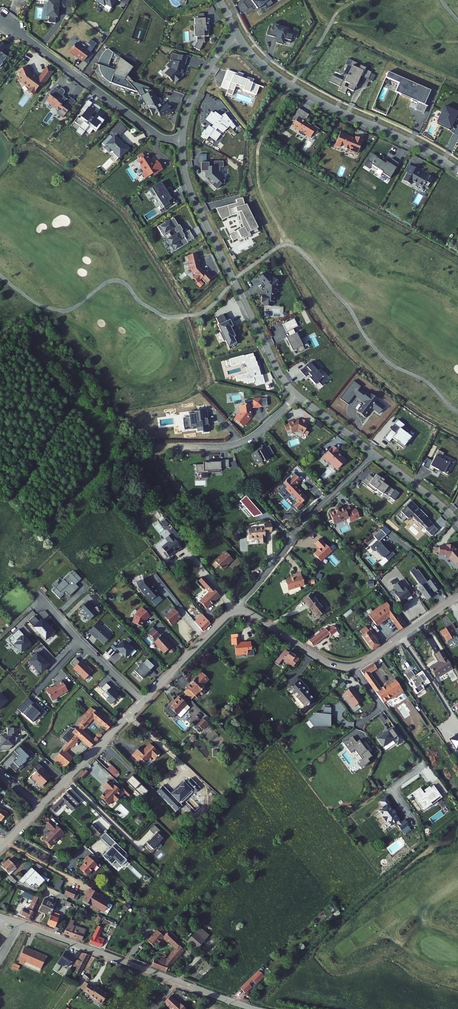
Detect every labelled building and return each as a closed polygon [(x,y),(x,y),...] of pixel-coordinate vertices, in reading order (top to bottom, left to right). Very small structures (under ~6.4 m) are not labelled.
[(64,0),(49,0),(48,2),(47,11),(49,11),(49,17),(48,23),(55,24),(56,18),(57,18),(58,7),(65,7),(66,0),(64,0)] [(94,0),(96,2),(95,2),(98,4),(98,3),(104,6),(105,5),(111,8),(116,0),(119,2),(121,0),(94,0)] [(126,6),(130,0),(121,0),(119,2),(121,3),(119,6),(123,8),(125,6),(126,6)] [(243,3),(248,10),(251,7),(254,10),(257,8),(251,0),(247,0),(243,3)] [(257,8),(258,10),(265,4),(268,8),(274,4),(271,0),(251,0),(257,8)] [(205,25),(204,18),(198,19),(194,19),(194,21),(194,26),(194,31),(195,31),(195,36),(197,36),(197,42),(194,48),(200,51),(203,45),(203,43),(205,43),(205,37),(209,36),(208,30),(206,30),(206,26),(205,25)] [(287,28),(272,25),(271,28),(269,27),(267,35),(274,37),(275,35),(279,36),(277,43),(283,44),(283,41),(290,43),(292,35),(286,33),(287,28)] [(77,54),(85,60),(92,51),(86,46),(85,47),(77,42),(71,50),(76,54),(77,54)] [(112,52),(109,49),(105,51),(102,54),(100,58),(98,62),(107,65),(112,52)] [(189,55),(174,51),(172,58),(175,59),(173,63),(171,66),(172,67),(167,72),(174,79),(175,78),(177,81),(181,77),(182,77),(184,74),(185,72),(183,71),(184,69),(186,62),(187,63),(189,55)] [(133,68),(120,58),(116,68),(107,65),(107,67),(100,65),(99,69),(99,72),(101,77),(103,79),(105,81),(110,84),(135,91),(141,97),(142,96),(146,106),(149,106),(151,109),(149,110),(152,116),(158,113),(160,117),(171,112),(167,105),(161,108),(159,105),(161,99),(156,98),(153,91),(152,92),(151,91),(149,90),(149,88),(132,82),(127,76),(133,68)] [(358,63),(353,61),(352,62),(351,65),(353,66),(352,67),(348,76),(346,75),(344,81),(333,76),(330,82),(341,87),(339,91),(346,94),(348,89),(354,92),(356,87),(358,88),(360,83),(358,82),(360,78),(361,78),(362,76),(369,80),(372,73),(373,72),(365,69),(360,67),(359,69),(356,67),(358,63)] [(44,85),(50,76),(44,71),(42,75),(44,77),(42,79),(40,78),(37,76),(37,77),(34,75),(35,74),(32,72),(31,70),(32,69),(30,64),(20,69),(22,75),(25,83),(27,83),(32,87),(29,90),(34,94),(42,84),(44,85)] [(50,76),(55,70),(49,66),(44,71),(50,76)] [(228,71),(227,70),(221,87),(228,90),(230,83),(225,81),(228,71)] [(237,74),(228,71),(225,81),(230,83),(228,90),(226,94),(232,96),(235,87),(243,90),(243,91),(256,96),(260,87),(252,84),(254,80),(248,78),(246,81),(241,79),(242,77),(238,76),(238,75),(237,74)] [(431,91),(388,72),(386,78),(399,84),(396,92),(412,99),(411,101),(417,104),(418,102),(419,103),(416,109),(424,113),(427,106),(425,105),(431,91)] [(65,88),(63,87),(61,89),(57,87),(55,90),(53,89),(51,93),(52,94),(49,98),(52,101),(51,102),(56,105),(56,107),(62,111),(62,114),(65,116),(77,100),(71,95),(68,98),(65,96),(65,94),(66,92),(66,91),(66,90),(66,89),(65,89),(65,88)] [(457,101),(442,95),(440,100),(442,101),(439,108),(437,107),(434,112),(447,118),(452,106),(456,108),(457,103),(457,98),(457,101)] [(92,104),(88,101),(81,111),(84,114),(80,120),(77,118),(74,123),(80,127),(79,129),(84,133),(86,131),(90,135),(93,131),(96,133),(102,124),(101,123),(107,115),(100,110),(97,114),(93,119),(91,118),(92,116),(86,112),(89,109),(92,104)] [(318,131),(321,126),(316,123),(315,124),(307,119),(311,112),(304,108),(301,113),(297,111),(293,116),(297,119),(294,123),(301,128),(300,130),(306,133),(307,132),(311,134),(313,131),(314,132),(315,129),(318,131)] [(97,114),(89,109),(86,112),(92,116),(91,118),(93,119),(97,114)] [(214,114),(211,113),(206,121),(214,127),(212,129),(208,127),(205,131),(204,131),(201,135),(203,136),(202,137),(206,141),(209,137),(216,142),(220,136),(215,132),(217,129),(223,133),(232,124),(225,114),(221,117),(215,113),(214,114)] [(115,135),(116,136),(118,134),(120,135),(127,128),(120,122),(109,134),(110,135),(112,137),(115,135)] [(342,130),(336,144),(343,147),(346,146),(359,151),(364,137),(357,134),(356,136),(352,135),(352,134),(342,130)] [(115,135),(112,137),(110,135),(102,143),(106,146),(107,145),(119,158),(128,149),(116,136),(115,135)] [(157,168),(162,165),(159,159),(154,162),(151,157),(152,157),(149,153),(146,155),(144,152),(139,155),(141,158),(139,159),(143,166),(142,166),(145,171),(144,172),(147,177),(155,172),(158,170),(157,168)] [(384,160),(374,153),(369,160),(374,163),(372,166),(378,170),(379,168),(383,171),(382,173),(391,178),(395,171),(397,167),(396,166),(399,163),(392,158),(390,162),(387,161),(386,162),(384,161),(384,160)] [(225,167),(225,161),(216,161),(216,167),(211,167),(211,162),(203,163),(203,171),(208,171),(208,177),(209,178),(211,177),(213,179),(212,180),(210,182),(214,185),(215,185),(219,188),(223,184),(227,183),(226,180),(224,178),(225,177),(220,172),(222,170),(222,167),(225,167)] [(164,167),(162,165),(157,168),(158,170),(155,172),(156,173),(164,167)] [(419,170),(412,167),(409,172),(404,181),(411,185),(413,182),(423,187),(424,186),(428,188),(434,178),(428,175),(427,177),(427,178),(423,176),(424,175),(418,172),(419,170)] [(164,177),(161,172),(148,180),(152,186),(154,185),(164,200),(170,196),(168,194),(173,191),(171,187),(173,186),(169,179),(165,181),(163,178),(164,177)] [(252,231),(256,229),(253,219),(249,220),(248,218),(251,218),(249,209),(248,209),(247,204),(245,205),(243,197),(236,199),(237,203),(237,204),(228,206),(230,215),(233,215),(237,214),(238,216),(240,215),(241,220),(240,220),(241,224),(243,224),(243,227),(235,231),(234,231),(230,233),(230,235),(233,241),(237,238),(238,240),(253,232),(252,231)] [(237,204),(237,203),(216,208),(222,220),(233,215),(230,215),(228,206),(237,204)] [(259,229),(247,204),(248,209),(249,209),(251,218),(248,218),(249,220),(253,219),(256,229),(252,231),(253,232),(259,229)] [(175,218),(166,223),(165,223),(160,226),(172,246),(173,246),(176,251),(190,242),(190,241),(196,237),(191,229),(185,233),(183,230),(184,229),(181,225),(180,225),(178,222),(179,222),(176,217),(175,218)] [(209,282),(215,277),(209,271),(209,272),(206,269),(204,270),(203,268),(202,267),(202,266),(201,266),(200,266),(200,263),(202,262),(201,257),(200,257),(199,253),(190,255),(191,261),(189,261),(191,269),(193,269),(193,270),(198,275),(195,278),(199,282),(203,278),(206,281),(207,280),(209,282)] [(269,287),(268,288),(268,295),(264,295),(263,301),(267,301),(267,305),(274,305),(274,301),(277,301),(277,294),(278,294),(278,286),(282,283),(276,277),(274,279),(271,275),(268,271),(261,277),(268,284),(267,285),(269,287)] [(227,311),(223,304),(214,309),(217,315),(216,316),(219,322),(218,323),(222,332),(224,331),(227,338),(232,336),(236,335),(235,333),(238,332),(235,326),(234,327),(230,318),(232,317),(228,310),(227,311)] [(298,326),(294,318),(283,324),(286,331),(287,331),(293,328),(298,326)] [(301,340),(297,332),(295,333),(289,336),(286,337),(287,340),(286,340),(288,345),(289,344),(292,350),(297,348),(299,352),(304,349),(300,341),(301,340)] [(257,353),(250,357),(253,363),(260,359),(257,353)] [(253,363),(250,357),(239,362),(243,369),(246,367),(248,372),(256,368),(257,372),(262,380),(267,377),(260,364),(262,363),(260,359),(253,363)] [(315,364),(313,361),(311,363),(307,367),(306,365),(300,371),(305,376),(308,373),(311,376),(309,378),(315,384),(318,382),(322,386),(326,382),(323,378),(323,377),(318,371),(321,368),(316,363),(315,364)] [(363,386),(355,380),(342,398),(350,404),(357,394),(367,402),(359,411),(367,417),(372,410),(371,410),(373,407),(381,413),(386,406),(378,400),(379,398),(369,390),(368,392),(362,388),(363,386)] [(263,398),(247,400),(247,404),(246,404),(246,405),(242,405),(243,412),(237,420),(245,426),(248,423),(249,424),(254,417),(252,416),(253,415),(252,407),(255,407),(264,406),(264,405),(263,399),(263,398)] [(185,419),(186,431),(199,429),(200,432),(205,432),(205,434),(211,433),(210,426),(208,426),(208,422),(211,421),(209,411),(208,411),(208,409),(201,410),(202,412),(191,413),(191,418),(185,419)] [(403,415),(396,410),(393,415),(398,419),(394,424),(390,421),(383,429),(388,433),(391,429),(395,432),(396,431),(398,433),(397,435),(402,439),(410,428),(400,420),(403,415)] [(398,419),(394,416),(390,421),(394,424),(398,419)] [(293,432),(299,430),(305,433),(306,432),(310,434),(312,430),(308,428),(310,425),(308,424),(309,421),(305,419),(303,421),(300,420),(290,423),(291,424),(286,425),(288,430),(292,428),(293,432)] [(443,443),(437,440),(431,451),(426,459),(431,462),(433,458),(437,460),(437,461),(446,465),(451,455),(440,449),(443,443)] [(341,451),(335,446),(325,457),(330,462),(331,461),(339,469),(348,460),(339,452),(341,451)] [(272,456),(268,448),(259,452),(258,451),(253,454),(259,464),(263,461),(265,460),(266,461),(273,458),(272,456)] [(219,452),(219,451),(209,452),(209,454),(207,454),(203,454),(203,456),(196,456),(197,465),(199,465),(199,464),(209,464),(209,463),(222,462),(221,459),(225,459),(225,452),(219,452)] [(229,459),(229,451),(219,451),(219,452),(225,452),(225,459),(229,459)] [(379,469),(374,465),(372,469),(368,465),(364,470),(368,473),(366,476),(366,477),(372,482),(375,478),(378,481),(380,483),(380,482),(384,485),(386,483),(389,486),(393,481),(380,472),(381,470),(379,469)] [(289,488),(295,494),(297,493),(301,497),(299,499),(302,502),(299,505),(303,509),(308,504),(306,502),(310,497),(305,493),(306,492),(301,487),(301,488),(298,485),(303,480),(296,472),(290,478),(291,479),(287,482),(291,486),(289,488)] [(416,497),(410,491),(395,506),(401,512),(409,504),(413,508),(412,509),(416,513),(417,512),(425,519),(431,513),(423,506),(424,505),(420,501),(418,503),(414,499),(416,497)] [(256,509),(244,497),(239,502),(245,508),(244,509),(249,515),(250,514),(256,509)] [(347,513),(345,508),(339,510),(338,509),(335,510),(335,511),(329,514),(333,525),(346,520),(349,518),(347,513)] [(356,509),(347,513),(349,518),(350,521),(359,518),(356,509)] [(437,520),(431,513),(425,519),(431,526),(437,520)] [(248,529),(249,539),(259,539),(260,544),(266,543),(265,533),(272,533),(271,523),(263,524),(264,527),(248,529)] [(387,534),(382,530),(373,536),(379,542),(387,534)] [(169,542),(162,548),(169,557),(174,553),(177,550),(178,552),(182,549),(171,534),(166,538),(169,542)] [(321,538),(315,543),(320,549),(315,554),(321,561),(333,551),(321,538)] [(379,542),(377,540),(369,547),(374,552),(375,550),(383,558),(384,557),(387,561),(395,554),(391,550),(388,552),(379,542)] [(454,547),(454,545),(447,545),(447,547),(439,546),(439,548),(435,548),(434,552),(439,553),(439,555),(446,555),(445,557),(449,558),(455,565),(456,564),(457,566),(457,552),(457,551),(454,547)] [(220,561),(228,570),(232,567),(232,566),(238,561),(231,552),(224,557),(225,558),(220,561)] [(382,566),(386,562),(376,552),(372,556),(382,566)] [(431,588),(427,583),(418,570),(416,571),(414,568),(411,571),(413,574),(422,587),(425,584),(429,590),(431,588)] [(72,574),(78,581),(81,578),(74,572),(72,574)] [(72,574),(71,573),(68,576),(68,577),(65,581),(64,580),(55,588),(56,589),(53,592),(59,598),(64,594),(63,593),(65,591),(68,594),(69,596),(78,587),(75,584),(78,581),(72,574)] [(288,589),(288,591),(304,586),(300,573),(294,575),(295,578),(285,581),(282,582),(284,590),(285,590),(288,589)] [(150,583),(148,577),(137,581),(139,586),(142,589),(141,591),(145,595),(146,594),(152,600),(158,594),(155,591),(157,589),(154,586),(153,586),(151,584),(151,582),(150,583)] [(211,592),(200,602),(207,609),(218,599),(221,596),(213,588),(214,588),(203,577),(199,581),(206,589),(207,588),(211,592)] [(440,589),(437,584),(433,579),(427,583),(431,588),(435,593),(440,589)] [(411,588),(408,591),(405,586),(401,581),(393,587),(397,592),(395,594),(398,598),(402,604),(407,600),(408,602),(413,598),(412,597),(416,594),(411,588)] [(422,587),(419,589),(428,600),(434,596),(429,590),(425,584),(422,587)] [(163,599),(158,594),(152,600),(156,605),(163,599)] [(310,596),(304,601),(306,604),(308,603),(313,599),(310,596)] [(313,599),(308,603),(310,606),(309,607),(317,618),(325,611),(314,598),(313,599)] [(88,603),(87,602),(81,608),(79,608),(79,614),(85,614),(90,619),(96,614),(97,614),(100,612),(97,606),(94,608),(93,608),(91,607),(92,606),(89,602),(88,603)] [(387,602),(369,615),(377,626),(390,617),(400,631),(407,625),(399,613),(396,615),(387,602)] [(143,621),(146,619),(150,616),(142,608),(137,612),(137,614),(135,615),(133,624),(142,627),(144,621),(143,621)] [(39,615),(34,609),(28,614),(45,633),(54,624),(49,619),(48,620),(46,618),(41,613),(39,615)] [(181,617),(175,609),(171,611),(171,610),(168,612),(169,613),(165,617),(172,626),(177,622),(176,621),(181,617)] [(202,614),(194,621),(202,632),(210,624),(202,614)] [(10,634),(9,635),(13,639),(14,638),(21,645),(26,641),(26,640),(30,636),(25,632),(23,630),(24,629),(18,622),(9,631),(11,633),(10,634)] [(112,637),(97,623),(89,632),(92,635),(93,634),(104,645),(112,637)] [(455,628),(452,624),(440,631),(442,635),(447,643),(452,641),(453,643),(457,640),(455,635),(457,634),(457,626),(455,628)] [(330,627),(315,640),(318,645),(334,632),(336,635),(342,630),(338,625),(332,630),(330,627)] [(365,627),(360,631),(362,634),(361,635),(373,651),(379,646),(372,636),(374,635),(370,630),(369,631),(365,627)] [(156,630),(150,635),(154,640),(157,637),(159,639),(155,642),(159,647),(159,648),(162,651),(165,654),(173,646),(168,640),(167,642),(165,640),(166,640),(163,637),(160,634),(159,634),(156,630)] [(236,645),(237,655),(248,654),(248,650),(251,650),(251,642),(240,643),(240,638),(232,639),(233,645),(236,645)] [(128,646),(123,641),(116,648),(120,652),(120,653),(127,659),(131,656),(129,654),(134,649),(130,645),(128,646)] [(115,652),(110,647),(105,652),(111,657),(115,652)] [(292,650),(282,660),(286,663),(290,659),(300,667),(307,658),(297,651),(296,653),(292,650)] [(428,669),(434,679),(441,675),(442,676),(451,670),(440,652),(434,656),(438,663),(428,669)] [(41,673),(48,665),(40,658),(41,657),(37,653),(29,662),(41,673)] [(81,675),(85,680),(94,671),(89,667),(88,668),(81,661),(80,662),(77,659),(72,664),(75,668),(74,669),(77,672),(76,673),(80,677),(81,675)] [(151,672),(155,668),(151,663),(147,667),(143,663),(139,667),(134,673),(138,677),(139,676),(143,679),(150,671),(151,672)] [(396,678),(382,688),(371,673),(378,668),(374,663),(362,672),(384,703),(393,697),(394,698),(404,691),(396,678)] [(415,689),(418,693),(425,689),(421,683),(423,682),(426,686),(431,683),(423,671),(418,675),(419,677),(418,678),(413,670),(406,675),(411,682),(409,683),(412,687),(414,685),(416,688),(415,689)] [(202,696),(207,690),(203,686),(209,680),(201,672),(197,677),(198,678),(196,680),(195,678),(186,688),(187,689),(184,693),(192,700),(195,696),(194,696),(198,692),(199,693),(202,696)] [(287,685),(304,704),(305,703),(306,703),(308,702),(308,701),(312,696),(296,678),(287,685)] [(67,691),(65,687),(61,681),(57,683),(57,684),(46,691),(51,700),(57,697),(57,698),(63,695),(62,693),(65,692),(67,691)] [(107,684),(101,689),(105,693),(102,696),(112,705),(120,697),(116,693),(115,693),(111,689),(111,688),(107,684)] [(355,689),(352,685),(348,689),(346,687),(343,690),(344,691),(342,693),(345,698),(346,697),(353,706),(361,699),(357,693),(357,694),(354,690),(355,689)] [(304,704),(308,709),(317,701),(312,696),(308,701),(308,702),(306,703),(305,703),(304,704)] [(182,709),(187,705),(178,697),(173,703),(174,703),(175,705),(170,710),(176,716),(180,719),(186,713),(182,709)] [(31,706),(32,706),(34,704),(28,699),(24,704),(29,708),(31,706)] [(18,710),(32,722),(40,714),(40,715),(43,717),(47,713),(37,703),(33,707),(32,706),(31,706),(29,708),(24,704),(18,710)] [(67,746),(54,761),(65,772),(75,760),(68,754),(72,750),(80,740),(82,742),(88,735),(83,731),(93,718),(108,730),(112,726),(91,707),(85,715),(86,716),(85,717),(84,717),(81,721),(82,722),(77,728),(74,729),(73,728),(71,728),(62,738),(63,741),(68,746),(67,746)] [(321,713),(315,712),(308,718),(313,725),(330,725),(331,713),(321,713)] [(40,715),(40,714),(32,722),(33,723),(40,715)] [(106,715),(103,717),(112,725),(114,722),(106,715)] [(197,724),(203,729),(208,724),(202,719),(197,724)] [(377,737),(383,746),(392,739),(394,743),(400,739),(398,735),(399,735),(392,726),(377,737)] [(14,728),(7,728),(7,732),(4,732),(0,736),(0,744),(2,744),(2,750),(8,750),(14,745),(16,741),(18,738),(12,736),(12,734),(14,734),(14,728)] [(88,735),(82,742),(86,745),(91,738),(88,735)] [(356,742),(352,737),(344,744),(348,749),(351,747),(357,754),(355,755),(359,760),(357,762),(362,768),(364,766),(364,767),(368,764),(367,763),(370,761),(368,759),(372,755),(370,752),(369,752),(362,744),(363,743),(359,739),(356,742)] [(91,738),(86,745),(91,749),(96,742),(94,740),(91,738)] [(29,751),(22,744),(13,753),(18,758),(13,763),(19,769),(21,770),(25,766),(23,765),(28,760),(27,760),(31,756),(28,752),(29,751)] [(153,758),(155,760),(160,754),(149,744),(146,748),(146,749),(144,752),(139,748),(132,756),(140,764),(142,761),(145,764),(148,760),(149,762),(153,758)] [(110,745),(102,752),(112,763),(117,758),(121,762),(124,759),(110,745)] [(19,769),(13,763),(11,766),(16,771),(19,769)] [(34,768),(38,771),(32,777),(30,779),(34,783),(36,781),(42,787),(50,779),(51,777),(48,774),(47,776),(44,773),(46,771),(38,764),(36,766),(34,768)] [(112,765),(107,770),(115,777),(119,772),(112,765)] [(149,792),(132,776),(126,782),(135,790),(133,793),(141,801),(149,792)] [(442,784),(437,778),(431,783),(435,789),(442,784)] [(110,782),(109,781),(103,787),(108,792),(105,795),(104,794),(100,798),(102,800),(99,802),(99,804),(103,807),(104,807),(107,805),(108,806),(113,801),(115,802),(119,798),(118,796),(121,793),(117,788),(120,785),(113,779),(110,782)] [(447,792),(442,784),(435,789),(432,791),(429,786),(423,790),(425,793),(423,794),(420,789),(413,793),(423,808),(436,798),(437,800),(447,792)] [(420,789),(419,788),(412,793),(424,810),(437,800),(436,798),(423,808),(413,793),(420,789)] [(72,791),(54,809),(61,816),(70,806),(74,811),(83,802),(72,791)] [(386,797),(379,802),(383,808),(381,809),(378,812),(382,818),(381,818),(385,823),(386,823),(389,827),(396,822),(398,825),(397,826),(401,831),(408,825),(409,825),(405,820),(402,822),(395,814),(396,813),(394,810),(393,811),(389,806),(391,804),(386,797)] [(46,841),(54,848),(67,834),(54,822),(49,827),(54,832),(46,841)] [(97,836),(103,831),(98,825),(97,826),(94,823),(89,828),(97,836)] [(154,825),(149,831),(154,835),(146,844),(147,844),(145,847),(151,852),(155,847),(157,849),(161,844),(160,842),(163,838),(159,835),(161,832),(154,825)] [(408,825),(401,831),(404,836),(412,830),(408,825)] [(117,844),(105,833),(101,837),(111,847),(112,846),(113,847),(117,844)] [(126,852),(117,844),(113,847),(112,846),(111,847),(103,856),(112,865),(115,861),(121,866),(126,860),(122,856),(126,852)] [(90,857),(97,864),(100,860),(93,854),(90,857)] [(79,867),(87,874),(97,864),(90,857),(88,855),(84,859),(86,861),(79,867)] [(1,866),(8,873),(18,864),(12,858),(10,860),(8,859),(1,866)] [(32,867),(27,872),(18,881),(23,884),(25,882),(30,886),(32,884),(37,889),(46,880),(49,882),(50,879),(42,874),(40,876),(38,874),(39,874),(36,871),(32,867)] [(18,882),(12,876),(9,879),(15,884),(18,882)] [(44,893),(54,897),(56,892),(46,887),(44,893)] [(64,894),(74,899),(77,892),(67,887),(64,894)] [(108,903),(109,902),(97,895),(98,893),(90,888),(83,900),(91,905),(90,907),(97,911),(99,908),(104,910),(105,909),(109,911),(113,905),(108,903)] [(25,917),(31,920),(41,898),(24,891),(22,895),(32,900),(29,910),(23,908),(20,914),(26,916),(25,917)] [(69,908),(71,903),(65,901),(66,896),(59,893),(58,898),(62,899),(60,905),(69,908)] [(39,910),(51,915),(53,911),(56,903),(44,898),(39,910)] [(48,924),(56,926),(60,914),(53,911),(51,915),(48,924)] [(64,933),(78,938),(82,930),(80,929),(81,927),(76,925),(74,926),(72,926),(74,921),(71,920),(64,933)] [(111,924),(107,933),(112,935),(115,927),(111,924)] [(102,928),(98,926),(89,943),(101,947),(104,939),(98,937),(102,928)] [(82,930),(78,938),(82,940),(86,929),(81,927),(80,929),(82,930)] [(152,965),(167,970),(169,964),(171,965),(185,950),(179,945),(182,942),(170,930),(168,932),(162,927),(158,931),(157,930),(148,940),(155,946),(164,936),(177,948),(171,955),(169,954),(166,957),(162,956),(160,957),(158,960),(155,959),(152,965)] [(196,951),(209,936),(200,928),(186,942),(196,951)] [(39,953),(24,946),(18,960),(24,963),(25,960),(41,966),(45,957),(39,954),(39,953)] [(74,957),(66,951),(65,951),(53,970),(53,971),(57,973),(61,967),(64,966),(66,963),(69,965),(74,957)] [(90,955),(82,953),(74,966),(76,967),(74,971),(79,975),(90,955)] [(41,966),(25,960),(24,963),(40,970),(41,966)] [(267,967),(247,987),(252,992),(258,986),(257,984),(261,981),(263,983),(268,978),(268,979),(271,976),(267,971),(269,969),(267,967)] [(79,989),(88,977),(84,974),(75,986),(76,986),(79,989)] [(95,988),(88,984),(84,991),(90,995),(90,996),(102,1003),(108,993),(96,986),(95,988)] [(164,1003),(167,1007),(168,1006),(171,1008),(186,1008),(182,1005),(181,1005),(179,1004),(171,996),(164,1003)]
